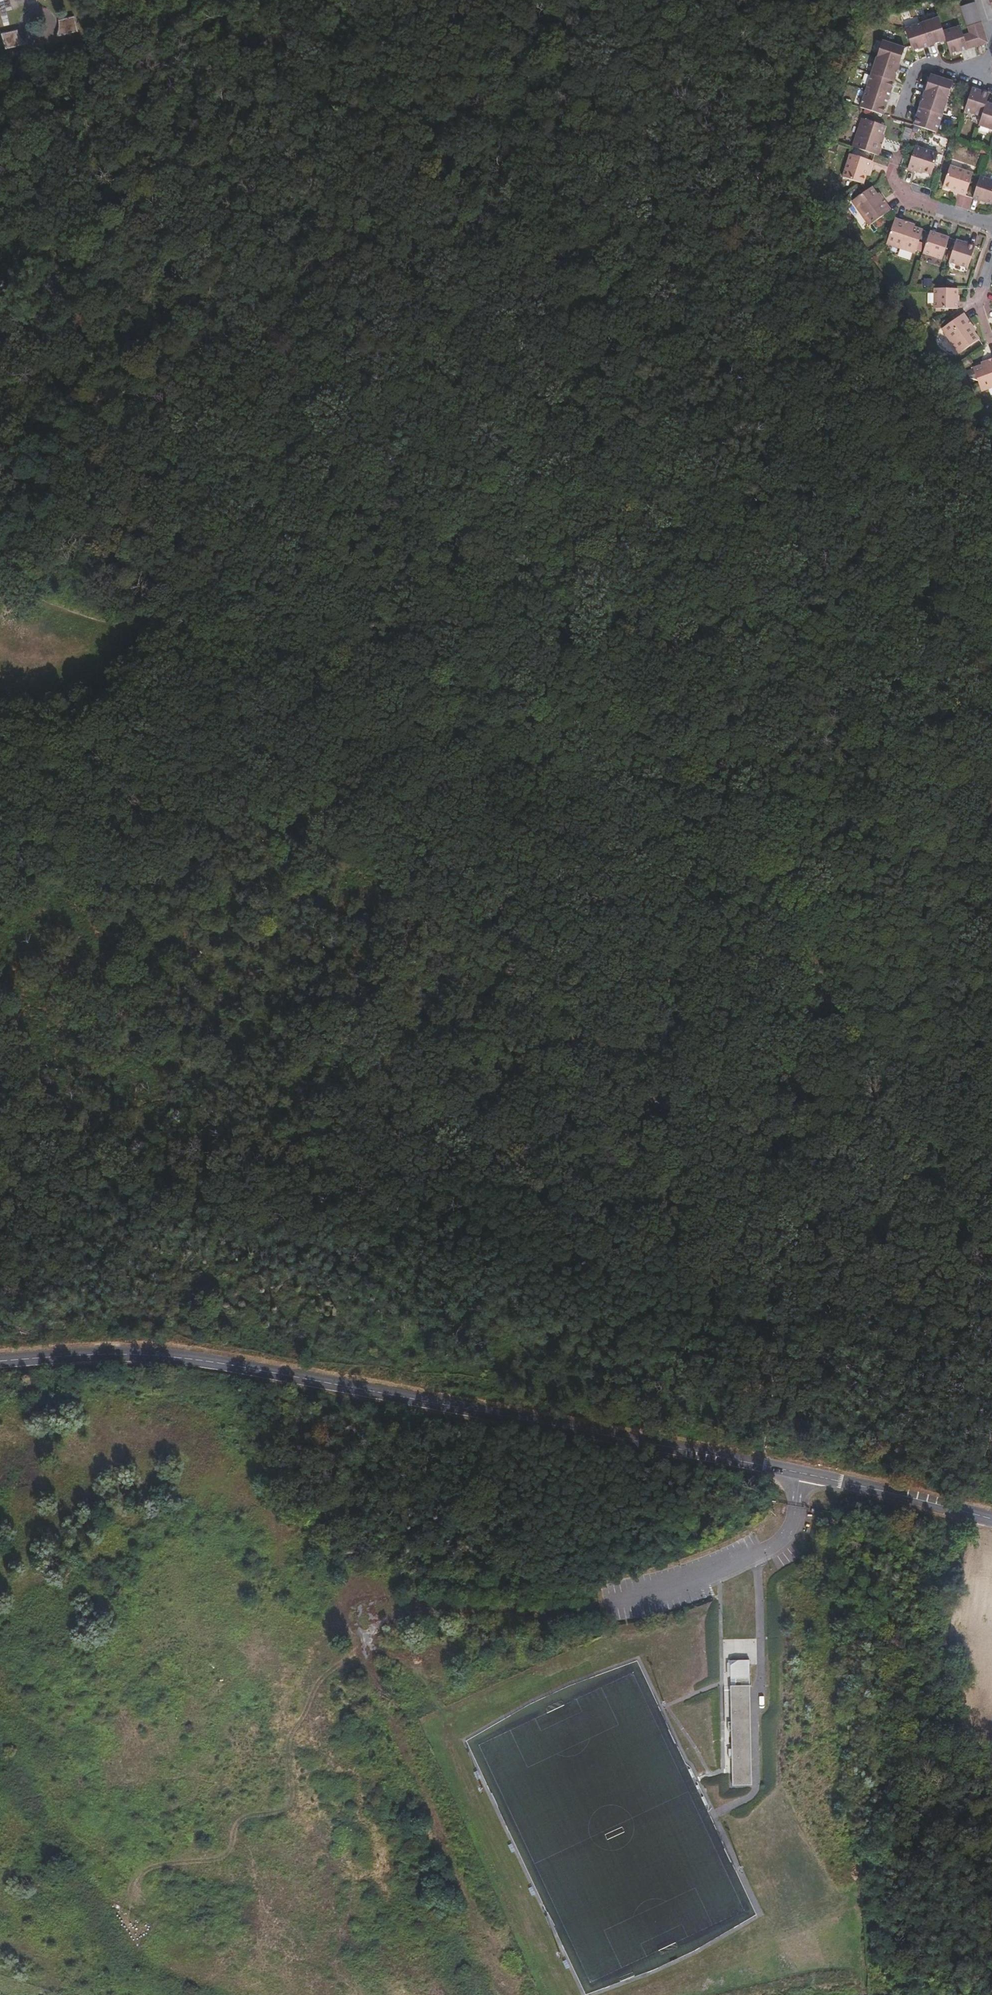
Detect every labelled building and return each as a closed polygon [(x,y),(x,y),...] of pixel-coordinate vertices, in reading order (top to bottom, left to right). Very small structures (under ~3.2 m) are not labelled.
[(984,41),(972,1),(959,5),(967,31),(960,33),(964,47),(984,41)] [(939,29),(936,17),(918,22),(924,46),(943,40),(939,29)] [(78,33),(75,18),(62,21),(65,36),(78,33)] [(924,46),(918,22),(903,27),(910,50),(924,46)] [(964,47),(960,33),(957,25),(939,29),(943,40),(946,52),(964,47)] [(26,45),(23,43),(19,38),(17,32),(13,33),(17,47),(26,45)] [(17,47),(13,33),(1,35),(5,50),(17,47)] [(897,63),(903,48),(880,40),(874,56),(897,63)] [(892,80),(897,63),(874,56),(868,73),(892,80)] [(886,98),(892,80),(868,73),(862,90),(886,98)] [(946,97),(951,81),(929,73),(923,90),(946,97)] [(978,115),(984,98),(986,91),(970,86),(962,109),(978,115)] [(880,113),(886,98),(862,90),(856,105),(880,113)] [(940,115),(946,97),(923,90),(916,108),(940,115)] [(984,98),(978,115),(975,123),(991,129),(991,101),(984,98)] [(934,131),(940,115),(916,108),(910,124),(934,131)] [(878,137),(882,125),(859,116),(849,145),(875,154),(880,138),(878,137)] [(928,174),(936,153),(913,145),(905,168),(914,171),(914,169),(928,174)] [(847,153),(838,177),(860,184),(865,170),(866,170),(869,161),(847,153)] [(946,164),(939,184),(955,189),(954,192),(962,194),(970,172),(946,164)] [(991,194),(991,180),(978,175),(970,197),(989,204),(991,194)] [(886,212),(877,198),(875,199),(867,187),(847,201),(865,226),(886,212)] [(911,254),(920,230),(908,226),(906,224),(892,219),(883,244),(911,254)] [(940,260),(947,238),(927,231),(919,252),(940,260)] [(966,269),(974,247),(953,239),(945,262),(966,269)] [(955,308),(955,288),(932,287),(932,308),(955,308)] [(969,332),(966,327),(968,326),(959,313),(948,320),(937,328),(954,354),(975,339),(969,332)] [(979,363),(979,365),(969,369),(978,393),(991,387),(991,358),(979,363)] [(749,1679),(750,1659),(730,1659),(730,1678),(749,1679)] [(733,1785),(752,1785),(750,1684),(731,1684),(733,1785)]
